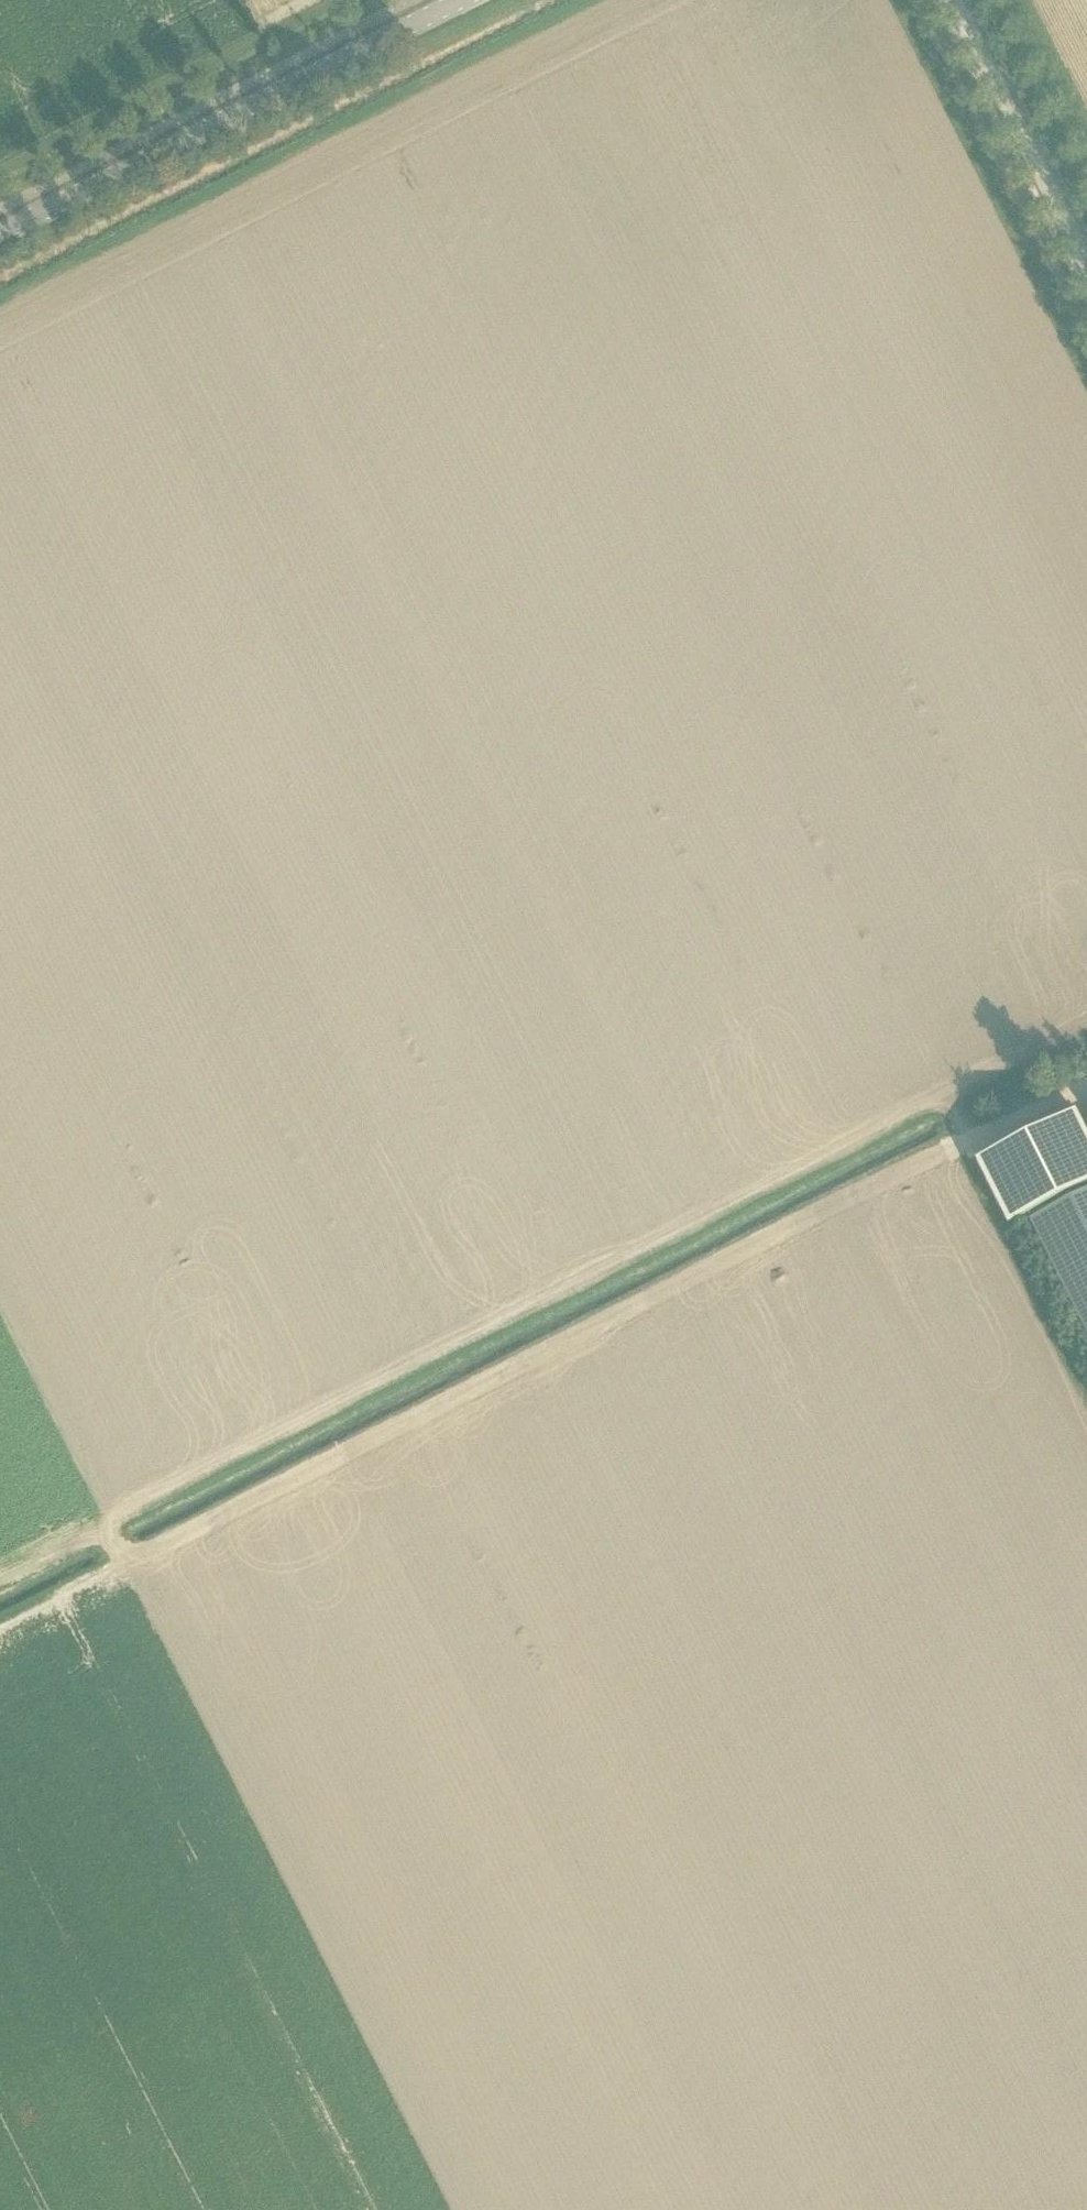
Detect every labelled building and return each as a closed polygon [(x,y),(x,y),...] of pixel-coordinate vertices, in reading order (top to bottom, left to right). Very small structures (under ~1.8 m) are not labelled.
[(1077,1113),(977,1161),(1009,1226),(1086,1187),(1086,1133),(1077,1113)] [(1033,1221),(1086,1330),(1086,1194),(1033,1221)]
